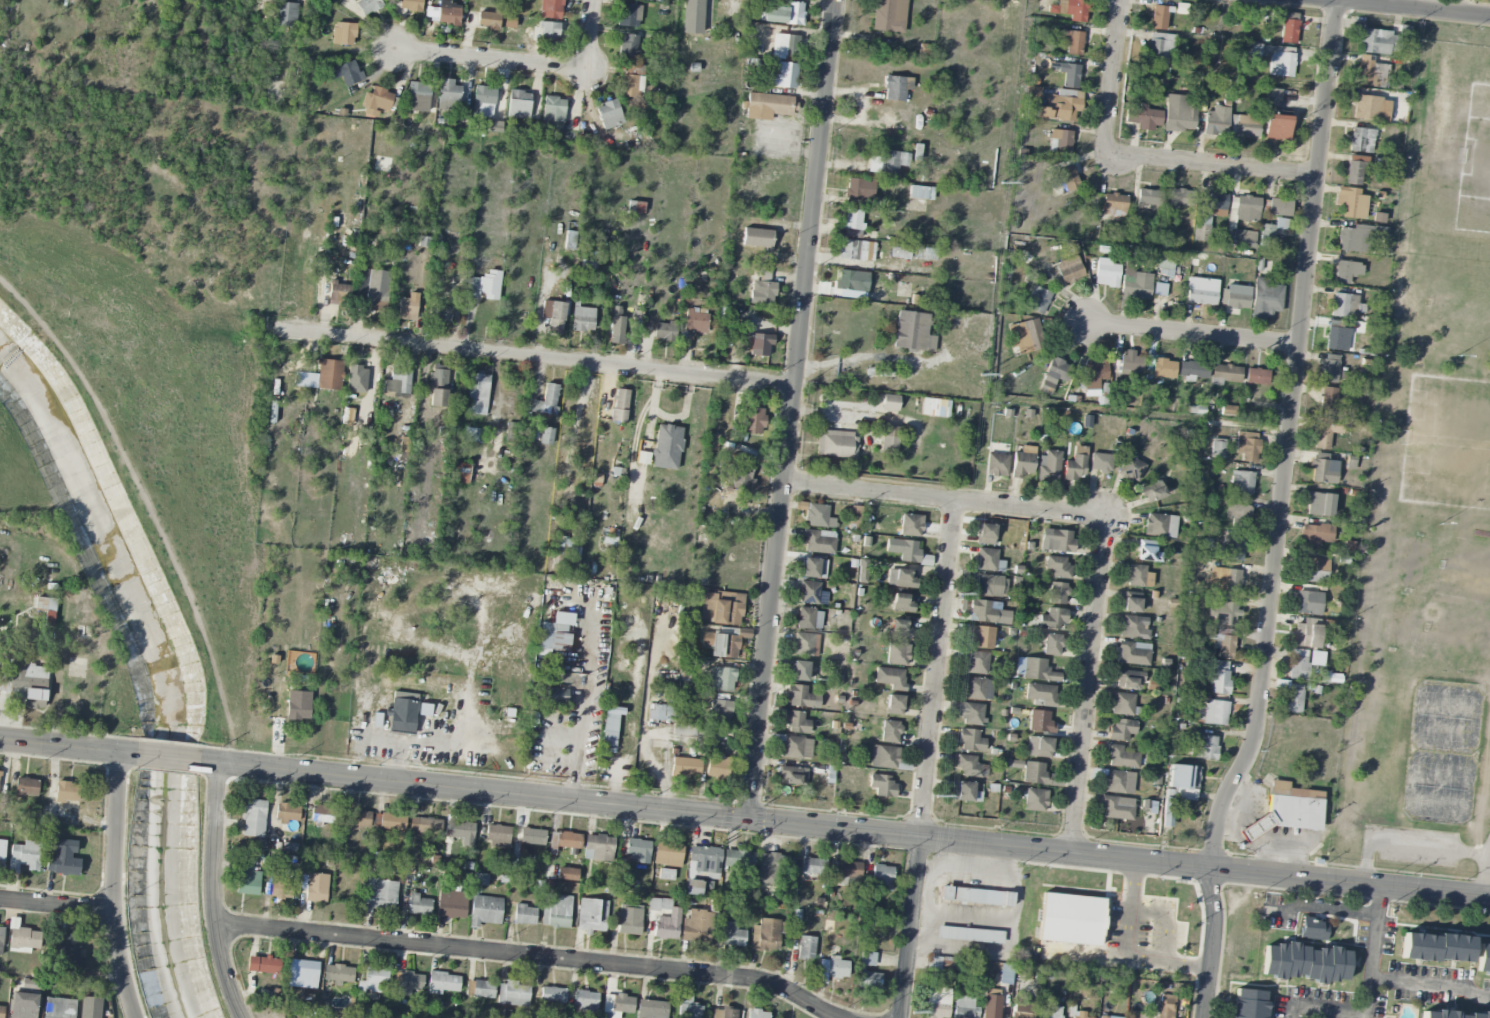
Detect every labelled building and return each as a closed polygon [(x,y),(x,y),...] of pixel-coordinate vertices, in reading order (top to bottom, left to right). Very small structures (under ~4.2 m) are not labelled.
[(354,1),(364,17),(383,5),(380,0),(353,0),(354,1)] [(420,12),(422,0),(398,0),(397,9),(420,12)] [(540,18),(562,19),(562,0),(541,0),(540,18)] [(703,0),(684,0),(683,34),(702,34),(703,0)] [(873,30),(904,34),(907,0),(876,0),(873,30)] [(1086,12),(1089,12),(1090,0),(1058,0),(1057,6),(1048,5),(1047,13),(1071,15),(1070,21),(1085,23),(1086,12)] [(296,27),(297,3),(277,2),(276,26),(296,27)] [(460,3),(439,2),(439,8),(426,7),(425,22),(459,24),(460,3)] [(617,25),(639,28),(641,6),(620,4),(617,25)] [(803,25),(804,5),(763,4),(762,23),(803,25)] [(1167,30),(1169,7),(1152,6),(1151,29),(1167,30)] [(499,30),(499,12),(479,11),(478,29),(499,30)] [(1296,44),(1299,14),(1282,12),(1278,42),(1296,44)] [(332,44),(354,45),(355,23),(333,22),(332,44)] [(560,23),(540,22),(538,42),(558,44),(560,23)] [(1391,31),(1359,29),(1358,43),(1362,43),(1361,53),(1389,55),(1389,51),(1398,52),(1399,36),(1391,36),(1391,31)] [(1066,55),(1082,56),(1083,32),(1067,31),(1066,55)] [(1146,62),(1167,65),(1169,49),(1173,49),(1175,35),(1150,32),(1146,62)] [(799,35),(773,34),(772,58),(799,59),(799,35)] [(637,35),(621,35),(620,56),(637,56),(637,35)] [(1271,76),(1294,77),(1294,47),(1272,47),(1271,76)] [(1373,56),(1358,55),(1357,85),(1387,87),(1388,65),(1372,64),(1373,56)] [(365,81),(362,71),(357,72),(354,61),(326,69),(329,81),(342,77),(345,87),(365,81)] [(797,63),(769,62),(768,87),(796,88),(797,63)] [(1078,89),(1079,65),(1058,64),(1058,74),(1064,74),(1063,88),(1078,89)] [(642,97),(643,66),(629,65),(628,74),(622,74),(621,97),(642,97)] [(913,79),(886,75),(883,100),(904,102),(906,89),(912,90),(913,79)] [(462,86),(453,85),(453,80),(440,78),(436,107),(460,110),(462,86)] [(429,84),(408,83),(407,111),(429,112),(429,84)] [(472,107),(478,108),(477,117),(493,118),(496,88),(474,86),(472,107)] [(1039,105),(1041,88),(1027,86),(1025,103),(1039,105)] [(389,112),(394,93),(373,87),(371,94),(365,92),(360,109),(376,114),(377,109),(389,112)] [(1083,92),(1057,89),(1057,96),(1049,95),(1048,108),(1036,107),(1035,118),(1074,122),(1075,111),(1081,112),(1083,92)] [(1265,89),(1264,107),(1280,107),(1281,90),(1265,89)] [(508,118),(530,118),(530,92),(508,91),(508,118)] [(744,119),(771,121),(771,115),(792,116),(793,96),(748,94),(747,102),(745,102),(744,119)] [(1188,96),(1167,95),(1163,131),(1183,133),(1183,129),(1195,130),(1197,105),(1188,104),(1188,96)] [(1380,121),(1381,97),(1355,95),(1354,120),(1380,121)] [(542,128),(564,129),(565,98),(543,97),(542,128)] [(623,124),(617,100),(596,105),(602,130),(623,124)] [(1125,123),(1138,123),(1137,129),(1161,130),(1162,111),(1147,110),(1147,105),(1136,104),(1137,104),(1126,103),(1125,123)] [(1204,134),(1228,135),(1229,107),(1213,107),(1213,113),(1205,113),(1204,134)] [(1260,116),(1236,114),(1235,135),(1259,137),(1260,116)] [(1289,140),(1290,116),(1266,115),(1266,139),(1289,140)] [(1350,152),(1373,153),(1373,129),(1351,129),(1350,152)] [(1050,139),(1056,139),(1056,153),(1071,153),(1072,130),(1050,130),(1050,139)] [(910,153),(881,150),(878,174),(898,176),(899,166),(908,167),(910,153)] [(1346,185),(1361,185),(1362,168),(1368,168),(1368,156),(1347,156),(1346,185)] [(1079,188),(1074,166),(1059,169),(1065,192),(1079,188)] [(874,180),(847,179),(847,198),(874,199),(874,180)] [(909,199),(933,200),(933,187),(910,186),(909,199)] [(1360,189),(1337,187),(1335,203),(1343,204),(1342,217),(1365,220),(1367,196),(1359,195),(1360,189)] [(1138,204),(1161,205),(1161,191),(1138,190),(1138,204)] [(1105,193),(1103,212),(1125,215),(1127,195),(1105,193)] [(1227,194),(1203,193),(1202,215),(1226,216),(1227,194)] [(1259,222),(1260,198),(1230,196),(1229,209),(1236,209),(1235,221),(1259,222)] [(1291,216),(1292,200),(1270,199),(1269,215),(1291,216)] [(861,238),(864,211),(845,209),(843,236),(861,238)] [(1210,240),(1210,215),(1196,215),(1195,240),(1210,240)] [(1275,239),(1276,229),(1287,230),(1288,219),(1276,218),(1275,226),(1262,225),(1261,238),(1275,239)] [(770,250),(773,232),(744,227),(742,246),(770,250)] [(1232,245),(1254,249),(1257,233),(1235,229),(1232,245)] [(874,261),(875,242),(840,240),(840,260),(874,261)] [(937,248),(915,247),(914,259),(936,260),(937,248)] [(1173,280),(1174,253),(1159,253),(1158,279),(1173,280)] [(1063,285),(1085,276),(1076,255),(1054,264),(1063,285)] [(1120,265),(1112,264),(1112,260),(1097,258),(1095,285),(1118,288),(1120,265)] [(1348,285),(1350,274),(1361,276),(1363,264),(1336,261),(1333,283),(1348,285)] [(1151,299),(1152,274),(1147,274),(1147,266),(1133,265),(1133,275),(1122,275),(1122,298),(1151,299)] [(385,313),(390,272),(368,269),(363,310),(385,313)] [(835,289),(867,293),(869,273),(838,269),(835,289)] [(498,301),(502,272),(486,270),(485,279),(470,277),(467,297),(498,301)] [(769,282),(770,272),(761,270),(760,281),(752,280),(748,304),(772,307),(776,283),(769,282)] [(1187,303),(1216,305),(1218,279),(1188,278),(1187,303)] [(1283,286),(1271,285),(1271,278),(1254,278),(1252,319),(1272,320),(1272,312),(1281,312),(1283,286)] [(351,284),(329,283),(329,304),(350,305),(351,284)] [(1221,307),(1249,309),(1251,287),(1224,284),(1221,307)] [(1154,296),(1166,296),(1167,285),(1154,285),(1154,296)] [(1026,309),(1044,315),(1051,293),(1034,287),(1026,309)] [(408,299),(400,298),(397,319),(415,322),(419,294),(409,292),(408,299)] [(1359,296),(1333,293),(1330,316),(1357,319),(1359,296)] [(550,319),(547,333),(561,336),(566,304),(544,300),(541,318),(550,319)] [(450,323),(452,307),(432,305),(431,321),(450,323)] [(623,340),(624,306),(612,306),(611,340),(623,340)] [(594,331),(595,308),(572,307),(572,330),(594,331)] [(705,334),(710,313),(687,307),(682,329),(705,334)] [(930,315),(898,310),(893,347),(934,353),(936,337),(927,335),(930,315)] [(1017,347),(1018,354),(1044,349),(1038,319),(1007,325),(1012,348),(1017,347)] [(655,322),(653,339),(675,342),(677,322),(668,321),(668,324),(655,322)] [(1347,352),(1350,329),(1328,326),(1325,349),(1347,352)] [(749,355),(768,356),(768,345),(773,346),(774,334),(751,333),(749,355)] [(1142,357),(1135,357),(1135,351),(1121,350),(1120,373),(1141,374),(1142,357)] [(1338,355),(1323,354),(1321,382),(1337,383),(1338,355)] [(1042,386),(1053,390),(1056,380),(1067,383),(1073,365),(1050,358),(1042,386)] [(1177,361),(1153,358),(1150,382),(1161,383),(1161,378),(1174,380),(1177,361)] [(342,390),(342,361),(319,360),(318,389),(342,390)] [(1086,397),(1100,396),(1100,380),(1108,380),(1108,360),(1084,360),(1086,397)] [(1179,376),(1207,377),(1208,363),(1179,362),(1179,376)] [(383,392),(393,392),(393,397),(410,398),(411,364),(391,364),(390,380),(383,380),(383,392)] [(1240,383),(1242,367),(1212,364),(1210,385),(1221,385),(1221,382),(1240,383)] [(448,366),(431,365),(429,407),(446,407),(448,366)] [(1245,383),(1268,386),(1269,370),(1247,368),(1245,383)] [(486,416),(490,375),(471,374),(467,414),(486,416)] [(542,402),(529,400),(527,411),(554,415),(559,385),(545,383),(542,402)] [(1334,414),(1338,389),(1322,387),(1318,412),(1334,414)] [(628,390),(614,389),(612,422),(627,422),(628,390)] [(882,410),(897,412),(899,396),(884,394),(882,410)] [(922,416),(949,417),(950,400),(922,399),(922,416)] [(1221,415),(1235,416),(1236,406),(1222,406),(1221,415)] [(764,409),(745,407),(744,433),(763,434),(764,409)] [(1330,433),(1342,434),(1343,420),(1315,419),(1314,449),(1329,450),(1330,433)] [(522,424),(507,423),(506,442),(521,443),(522,424)] [(678,470),(683,427),(656,425),(652,468),(678,470)] [(897,453),(900,427),(883,425),(881,452),(897,453)] [(463,441),(482,443),(484,429),(465,427),(463,441)] [(552,445),(554,428),(541,427),(539,444),(552,445)] [(817,456),(855,458),(856,432),(818,431),(817,456)] [(1242,461),(1257,463),(1259,434),(1237,431),(1235,453),(1243,454),(1242,461)] [(718,435),(707,434),(705,450),(716,451),(718,435)] [(1225,440),(1211,439),(1211,458),(1224,458),(1225,440)] [(1022,479),(1023,473),(1033,474),(1036,447),(1021,446),(1021,453),(1014,452),(1011,478),(1022,479)] [(1064,480),(1085,480),(1086,447),(1073,446),(1073,461),(1064,461),(1064,480)] [(1058,482),(1061,452),(1041,450),(1038,480),(1058,482)] [(1329,454),(1314,452),(1311,482),(1336,484),(1338,461),(1328,460),(1329,454)] [(1090,471),(1111,473),(1113,455),(1092,453),(1090,471)] [(986,476),(1008,476),(1009,455),(987,454),(986,476)] [(1117,477),(1138,483),(1144,462),(1124,456),(1117,477)] [(449,481),(467,485),(471,465),(453,462),(449,481)] [(732,488),(749,489),(752,465),(734,464),(732,488)] [(1238,485),(1237,494),(1253,495),(1253,472),(1231,471),(1231,485),(1238,485)] [(1140,488),(1145,503),(1166,496),(1160,480),(1140,488)] [(1333,517),(1334,494),(1306,493),(1305,515),(1333,517)] [(806,526),(835,528),(835,518),(828,518),(829,505),(807,504),(806,526)] [(1231,528),(1250,529),(1251,506),(1226,505),(1225,520),(1232,520),(1231,528)] [(861,506),(851,506),(850,527),(861,527),(861,506)] [(921,537),(922,515),(901,514),(900,536),(921,537)] [(1145,536),(1176,538),(1177,516),(1146,514),(1145,536)] [(996,526),(979,524),(977,544),(994,545),(996,526)] [(1304,524),(1302,547),(1319,548),(1319,542),(1332,544),(1334,526),(1304,524)] [(1073,552),(1074,531),(1042,529),(1041,551),(1073,552)] [(804,552),(835,554),(836,532),(805,530),(804,552)] [(1221,560),(1242,561),(1244,537),(1222,536),(1221,560)] [(932,556),(918,555),(919,541),(887,539),(886,552),(900,553),(900,562),(931,565),(932,556)] [(1137,561),(1161,562),(1162,553),(1154,552),(1155,541),(1138,540),(1137,561)] [(1004,572),(1004,561),(997,561),(997,549),(977,549),(976,571),(1004,572)] [(1051,578),(1069,579),(1070,558),(1046,556),(1045,569),(1052,570),(1051,578)] [(801,577),(825,580),(827,560),(803,558),(801,577)] [(1328,559),(1303,558),(1302,582),(1327,583),(1328,559)] [(858,583),(867,583),(867,562),(859,561),(858,583)] [(915,589),(918,568),(890,564),(887,585),(915,589)] [(1153,573),(1145,572),(1146,566),(1128,564),(1126,585),(1152,588),(1153,573)] [(1241,570),(1212,568),(1211,592),(1239,593),(1241,570)] [(1007,576),(970,575),(970,596),(1006,597),(1007,576)] [(828,592),(820,592),(820,583),(800,581),(798,603),(826,606),(828,592)] [(1067,605),(1068,583),(1050,582),(1048,604),(1067,605)] [(1321,615),(1322,593),(1298,591),(1296,614),(1321,615)] [(743,595),(703,592),(702,610),(712,610),(711,624),(741,626),(743,595)] [(892,610),(912,613),(914,595),(894,593),(892,610)] [(46,609),(45,625),(54,626),(56,599),(36,598),(35,609),(46,609)] [(1123,612),(1140,613),(1141,598),(1123,598),(1123,612)] [(973,612),(972,623),(1010,624),(1010,610),(990,610),(990,601),(965,600),(965,612),(973,612)] [(1213,626),(1237,626),(1238,602),(1214,602),(1213,626)] [(823,610),(798,608),(796,628),(821,630),(823,610)] [(1047,615),(1039,615),(1039,627),(1065,629),(1066,609),(1047,608),(1047,615)] [(540,622),(537,655),(548,656),(549,649),(568,651),(570,634),(562,633),(563,625),(572,626),(573,614),(554,612),(553,624),(540,622)] [(1147,629),(1148,618),(1122,615),(1120,637),(1149,641),(1150,629),(1147,629)] [(1303,624),(1295,623),(1294,647),(1319,648),(1320,619),(1304,618),(1303,624)] [(912,639),(912,621),(892,620),(891,638),(912,639)] [(994,627),(968,626),(968,636),(974,637),(973,648),(993,648),(994,627)] [(1234,660),(1235,629),(1216,628),(1216,640),(1219,640),(1218,659),(1234,660)] [(737,659),(739,635),(701,633),(701,645),(710,646),(710,657),(737,659)] [(792,654),(818,656),(819,634),(793,633),(792,654)] [(1062,635),(1045,634),(1044,655),(1062,656),(1062,635)] [(1150,643),(1119,642),(1119,664),(1150,665),(1150,643)] [(908,666),(909,644),(888,643),(887,665),(908,666)] [(1289,679),(1306,680),(1308,650),(1291,650),(1289,679)] [(965,672),(986,675),(989,654),(968,651),(965,672)] [(1061,681),(1061,673),(1047,672),(1048,659),(1017,658),(1016,678),(1061,681)] [(1227,695),(1231,662),(1214,660),(1210,693),(1227,695)] [(809,662),(792,661),(791,681),(808,681),(809,662)] [(47,689),(48,665),(11,662),(9,691),(25,692),(25,688),(47,689)] [(735,669),(712,666),(709,689),(733,692),(735,669)] [(875,684),(891,684),(891,689),(904,690),(905,669),(876,668),(875,684)] [(1137,681),(1144,682),(1144,671),(1117,670),(1116,688),(1137,689),(1137,681)] [(992,679),(966,678),(965,700),(991,700),(992,679)] [(1057,686),(1027,683),(1025,699),(1043,701),(1043,706),(1055,707),(1057,686)] [(1284,711),(1300,714),(1304,686),(1288,683),(1284,711)] [(786,707),(819,708),(820,695),(807,694),(807,685),(786,685),(786,707)] [(546,706),(567,708),(568,689),(547,688),(546,706)] [(24,708),(45,709),(46,690),(25,689),(24,708)] [(311,692),(288,691),(287,720),(310,720),(311,692)] [(418,694),(393,692),(389,730),(414,733),(418,694)] [(1134,694),(1113,693),(1112,715),(1133,716),(1134,694)] [(902,715),(903,696),(887,695),(886,714),(902,715)] [(730,701),(712,700),(711,730),(729,730),(730,701)] [(1227,725),(1228,701),(1207,700),(1206,708),(1197,708),(1196,723),(1227,725)] [(984,725),(985,704),(963,703),(962,724),(984,725)] [(648,721),(674,721),(674,705),(648,705),(648,721)] [(624,708),(604,707),(603,746),(616,747),(618,715),(624,715),(624,708)] [(804,720),(804,712),(786,711),(785,732),(810,734),(810,720),(804,720)] [(1055,722),(1049,722),(1049,711),(1029,711),(1029,732),(1055,733),(1055,722)] [(898,744),(901,722),(883,720),(881,742),(898,744)] [(1128,735),(1136,735),(1136,721),(1116,720),(1115,726),(1109,726),(1108,740),(1128,741),(1128,735)] [(697,725),(673,724),(673,736),(696,736),(697,725)] [(978,738),(979,730),(962,729),(960,750),(984,752),(986,739),(978,738)] [(1190,758),(1216,760),(1218,737),(1192,734),(1190,758)] [(812,759),(813,738),(783,736),(782,758),(812,759)] [(1050,758),(1053,739),(1028,736),(1026,755),(1050,758)] [(897,770),(900,748),(873,745),(870,766),(897,770)] [(1122,752),(1123,745),(1109,745),(1108,767),(1138,768),(1139,753),(1122,752)] [(726,781),(730,756),(708,753),(705,778),(726,781)] [(976,764),(976,756),(959,755),(958,776),(987,778),(987,765),(976,764)] [(700,759),(672,757),(671,776),(699,777),(700,759)] [(1044,763),(1024,762),(1023,784),(1061,785),(1062,776),(1044,776),(1044,763)] [(1200,767),(1170,765),(1169,789),(1165,789),(1163,827),(1172,828),(1174,798),(1198,800),(1200,767)] [(807,769),(781,766),(779,783),(805,786),(807,769)] [(1135,772),(1105,770),(1103,792),(1134,794),(1135,772)] [(875,788),(875,797),(894,797),(895,776),(870,775),(869,788),(875,788)] [(38,779),(15,778),(14,797),(37,798),(38,779)] [(982,793),(973,792),(974,783),(956,781),(954,800),(981,803),(982,793)] [(80,784),(57,782),(55,799),(78,802),(80,784)] [(1045,813),(1048,791),(1026,788),(1023,810),(1045,813)] [(1267,811),(1269,794),(1321,799),(1318,830),(1269,825),(1274,822),(1267,811)] [(1134,797),(1102,797),(1102,819),(1133,819),(1134,797)] [(267,801),(245,799),(241,836),(262,838),(267,801)] [(277,824),(287,824),(287,821),(299,821),(300,804),(277,803),(277,824)] [(312,822),(334,823),(334,806),(312,805),(312,822)] [(344,810),(343,828),(370,830),(371,812),(344,810)] [(1238,832),(1245,842),(1269,825),(1274,822),(1267,811),(1238,832)] [(372,828),(405,831),(406,816),(374,812),(372,828)] [(410,834),(442,835),(442,819),(410,818),(410,834)] [(444,837),(473,840),(475,822),(445,820),(444,837)] [(510,827),(487,824),(485,840),(494,841),(493,847),(508,849),(510,827)] [(520,844),(545,845),(545,830),(520,828),(520,844)] [(580,850),(582,835),(554,831),(552,846),(580,850)] [(615,838),(586,833),(582,858),(611,863),(615,838)] [(46,873),(79,876),(81,859),(74,858),(76,841),(55,839),(53,858),(47,857),(46,873)] [(649,862),(650,840),(626,839),(626,861),(649,862)] [(41,843),(24,840),(23,846),(12,845),(8,872),(18,873),(19,865),(27,866),(27,870),(38,872),(41,843)] [(654,865),(682,867),(683,844),(655,843),(654,865)] [(688,872),(708,873),(708,879),(719,880),(721,848),(690,847),(688,872)] [(724,849),(723,867),(754,870),(755,852),(724,849)] [(760,853),(757,884),(776,886),(777,871),(789,872),(790,855),(760,853)] [(826,875),(826,859),(800,858),(800,874),(826,875)] [(252,864),(238,864),(237,894),(259,895),(260,872),(252,871),(252,864)] [(872,889),(892,891),(893,866),(873,865),(872,889)] [(578,869),(558,868),(557,880),(578,881),(578,869)] [(674,880),(675,870),(659,869),(659,879),(674,880)] [(299,889),(306,890),(305,901),(326,903),(329,876),(300,873),(299,889)] [(292,899),(293,883),(280,882),(280,877),(272,876),(271,898),(292,899)] [(398,882),(368,879),(364,908),(395,911),(398,882)] [(701,896),(702,881),(686,880),(685,894),(701,896)] [(1012,907),(1013,893),(942,886),(941,900),(1012,907)] [(466,892),(438,891),(437,918),(466,919),(466,892)] [(431,899),(418,898),(418,894),(409,893),(408,914),(430,916),(431,899)] [(1039,941),(1100,947),(1105,899),(1043,893),(1039,941)] [(570,928),(571,896),(544,894),(542,927),(570,928)] [(499,925),(503,899),(473,895),(469,927),(478,928),(479,923),(499,925)] [(609,902),(582,898),(577,933),(590,936),(591,930),(604,932),(609,902)] [(678,940),(679,908),(672,907),(672,900),(649,899),(648,910),(669,911),(669,917),(655,917),(655,939),(678,940)] [(612,912),(612,925),(618,925),(617,934),(641,935),(642,906),(620,905),(619,913),(612,912)] [(535,925),(536,907),(515,906),(514,924),(535,925)] [(681,941),(710,944),(713,912),(689,910),(688,920),(683,919),(681,941)] [(31,953),(31,949),(40,949),(41,930),(18,929),(18,918),(10,918),(8,952),(31,953)] [(1325,941),(1328,922),(1302,918),(1299,938),(1325,941)] [(753,926),(752,949),(779,951),(780,920),(760,919),(759,926),(753,926)] [(745,947),(746,930),(736,930),(737,922),(719,921),(718,933),(722,934),(722,945),(745,947)] [(1004,930),(938,927),(937,940),(1003,943),(1004,930)] [(1401,958),(1470,964),(1472,938),(1403,932),(1401,958)] [(80,934),(57,933),(56,957),(68,958),(68,968),(84,968),(85,958),(80,958),(80,934)] [(798,959),(814,959),(815,937),(798,936),(798,959)] [(1489,974),(1489,942),(1479,941),(1477,973),(1489,974)] [(1349,950),(1265,943),(1262,976),(1347,983),(1349,950)] [(860,965),(875,966),(875,953),(861,952),(860,965)] [(280,958),(248,957),(247,972),(280,973),(280,958)] [(849,962),(820,958),(817,983),(826,984),(827,976),(846,979),(849,962)] [(316,989),(319,962),(291,959),(288,986),(316,989)] [(325,981),(332,981),(332,986),(341,987),(341,982),(353,983),(354,967),(326,965),(325,981)] [(386,969),(365,968),(364,981),(358,981),(357,992),(385,992),(386,969)] [(882,975),(862,971),(859,987),(879,990),(882,975)] [(411,990),(423,991),(423,974),(393,973),(392,995),(411,996),(411,990)] [(428,994),(441,994),(441,991),(459,992),(460,974),(428,973),(428,994)] [(493,999),(495,983),(474,980),(472,997),(493,999)] [(497,1005),(529,1006),(529,986),(518,986),(518,982),(498,982),(497,1005)] [(539,1003),(565,1003),(566,988),(540,987),(539,1003)] [(925,1017),(948,1017),(950,989),(934,988),(934,993),(926,993),(925,1017)] [(984,989),(982,1017),(1000,1017),(1001,990),(984,989)] [(1234,989),(1231,1017),(1264,1017),(1266,991),(1234,989)] [(598,992),(574,991),(573,1013),(597,1014),(598,992)] [(12,992),(9,1017),(36,1017),(38,995),(12,992)] [(692,993),(679,992),(678,1017),(702,1017),(702,1005),(691,1005),(692,993)] [(620,1013),(633,1013),(634,996),(604,995),(603,1017),(619,1017),(620,1013)] [(1176,996),(1159,995),(1158,1017),(1175,1017),(1176,996)] [(978,1007),(973,1007),(974,997),(953,996),(952,1017),(978,1017),(978,1007)] [(77,1001),(46,997),(43,1017),(74,1017),(77,1001)] [(638,999),(636,1017),(666,1017),(668,1003),(638,999)] [(1034,1006),(1014,1002),(1011,1017),(1031,1017),(1034,1006)] [(1044,1005),(1042,1017),(1062,1017),(1063,1008),(1044,1005)] [(712,1008),(712,1017),(737,1017),(737,1009),(712,1008)] [(1422,1009),(1421,1017),(1489,1017),(1489,1015),(1422,1009)]
